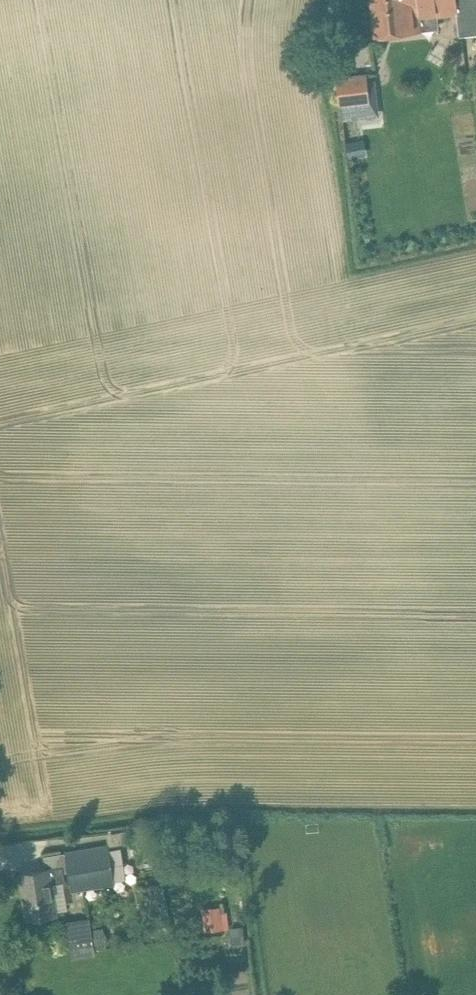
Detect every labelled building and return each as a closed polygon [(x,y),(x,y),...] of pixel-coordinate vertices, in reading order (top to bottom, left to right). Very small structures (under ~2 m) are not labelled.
[(373,9),(435,3),(435,0),(372,0),(373,9)] [(373,9),(376,36),(417,32),(421,32),(421,28),(438,26),(437,16),(456,14),(455,0),(435,0),(435,3),(373,9)] [(459,37),(475,35),(475,0),(455,0),(456,14),(459,37)] [(339,105),(370,102),(367,73),(336,76),(339,105)] [(108,845),(64,852),(64,853),(68,873),(72,892),(115,885),(114,881),(126,879),(120,848),(109,850),(108,846),(108,845)] [(65,881),(63,867),(20,874),(28,919),(57,914),(52,883),(65,881)] [(220,911),(203,913),(205,931),(222,929),(220,911)] [(69,942),(92,939),(90,922),(67,925),(69,942)]
